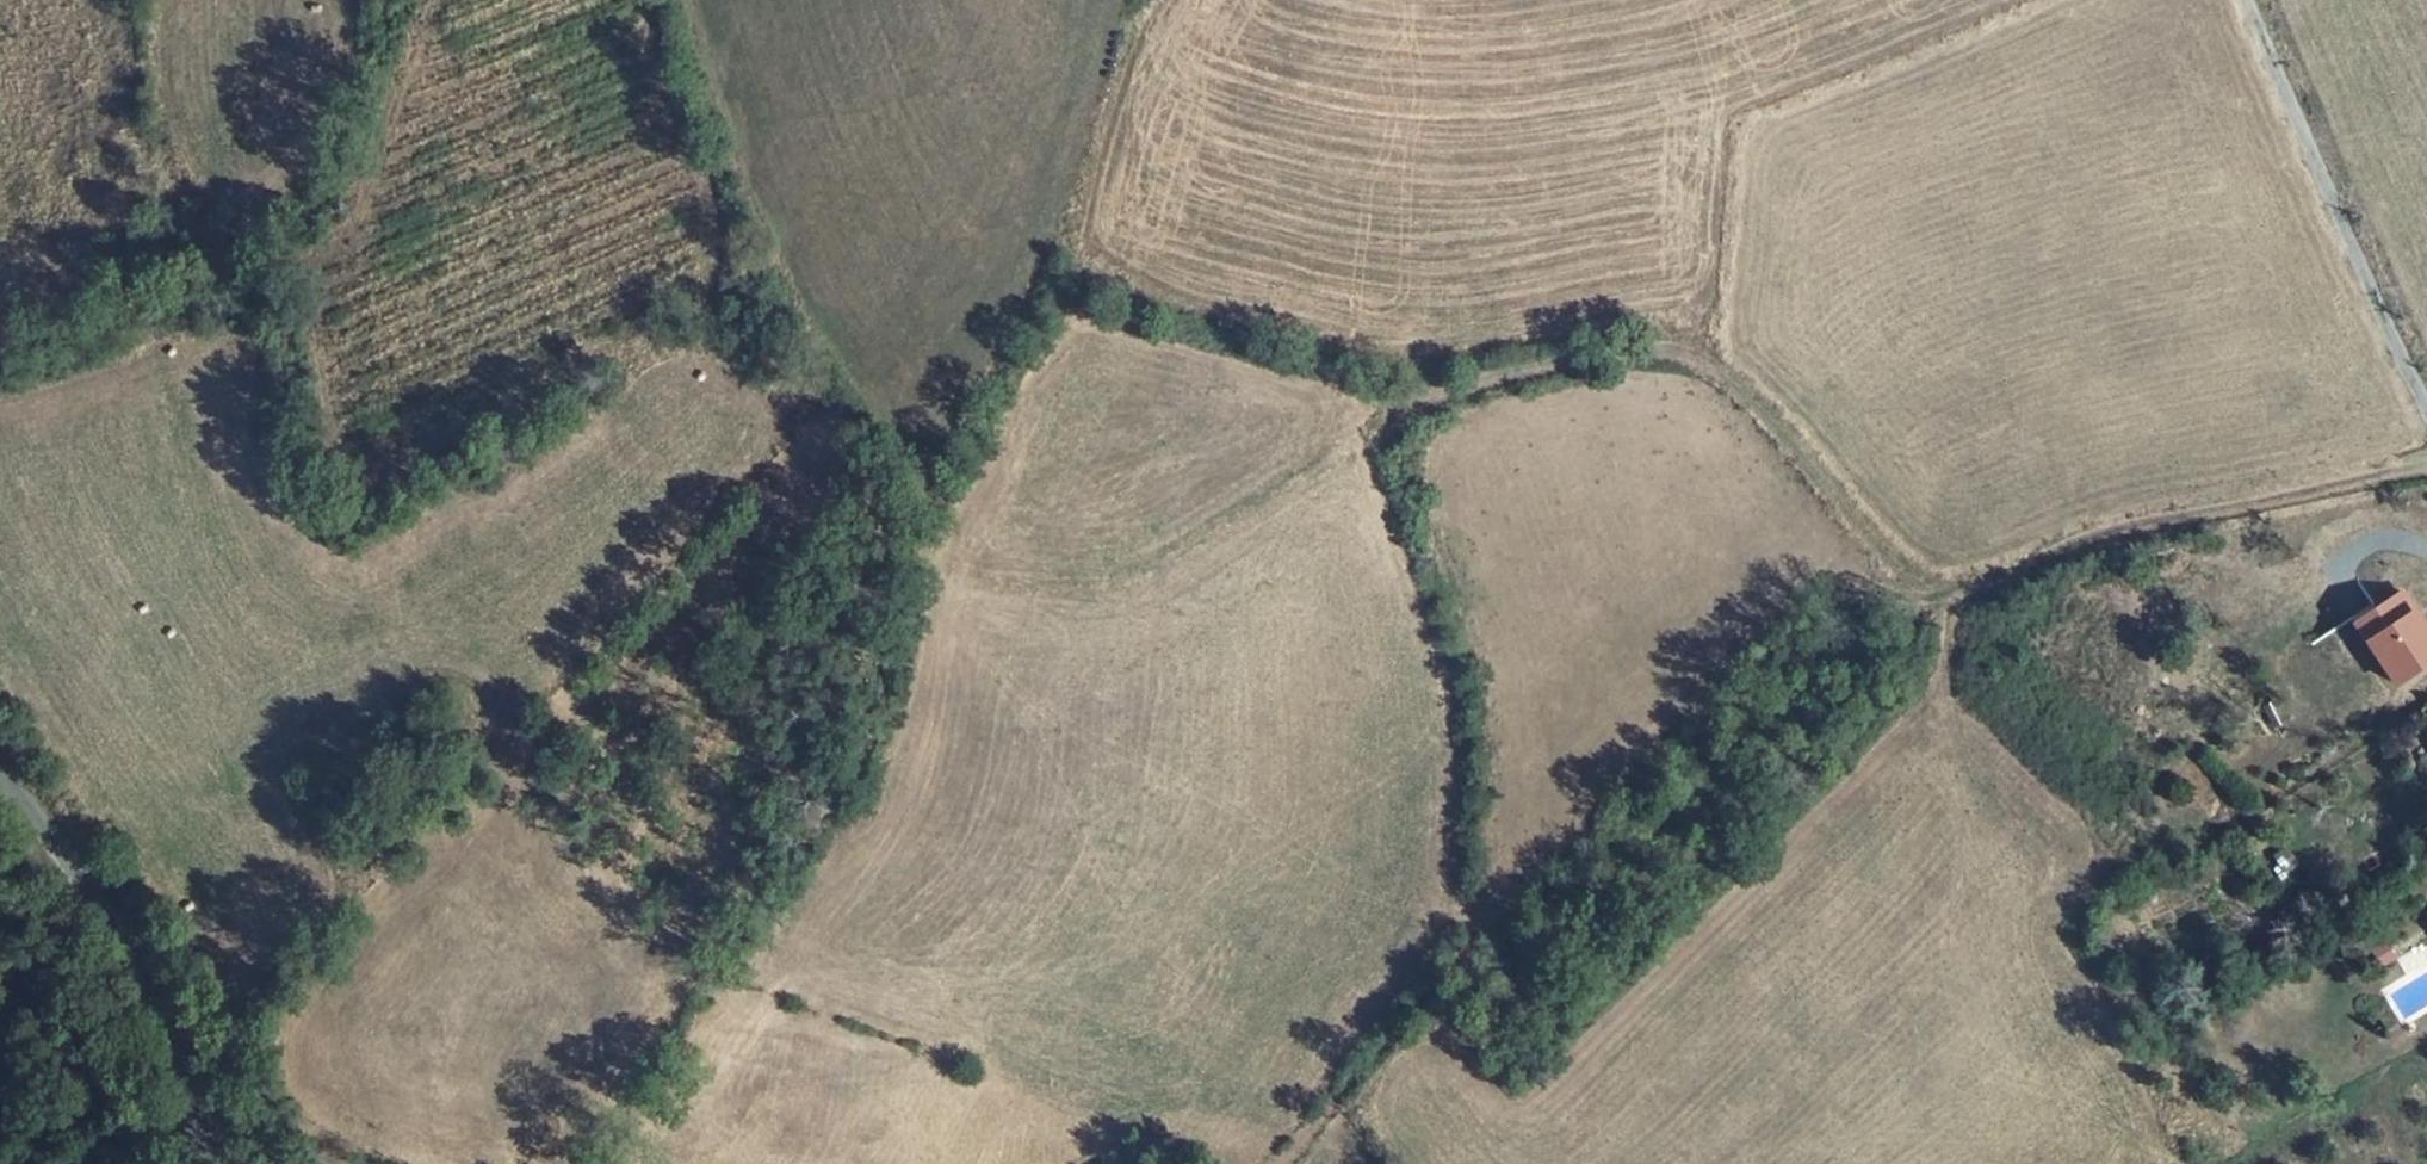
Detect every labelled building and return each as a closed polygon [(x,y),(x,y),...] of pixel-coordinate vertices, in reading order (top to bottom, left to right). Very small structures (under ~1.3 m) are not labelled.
[(2406,569),(2367,603),(2419,663),(2426,657),(2426,609),(2418,597),(2422,590),(2406,569)] [(2393,958),(2384,944),(2369,952),(2379,967),(2393,958)]
